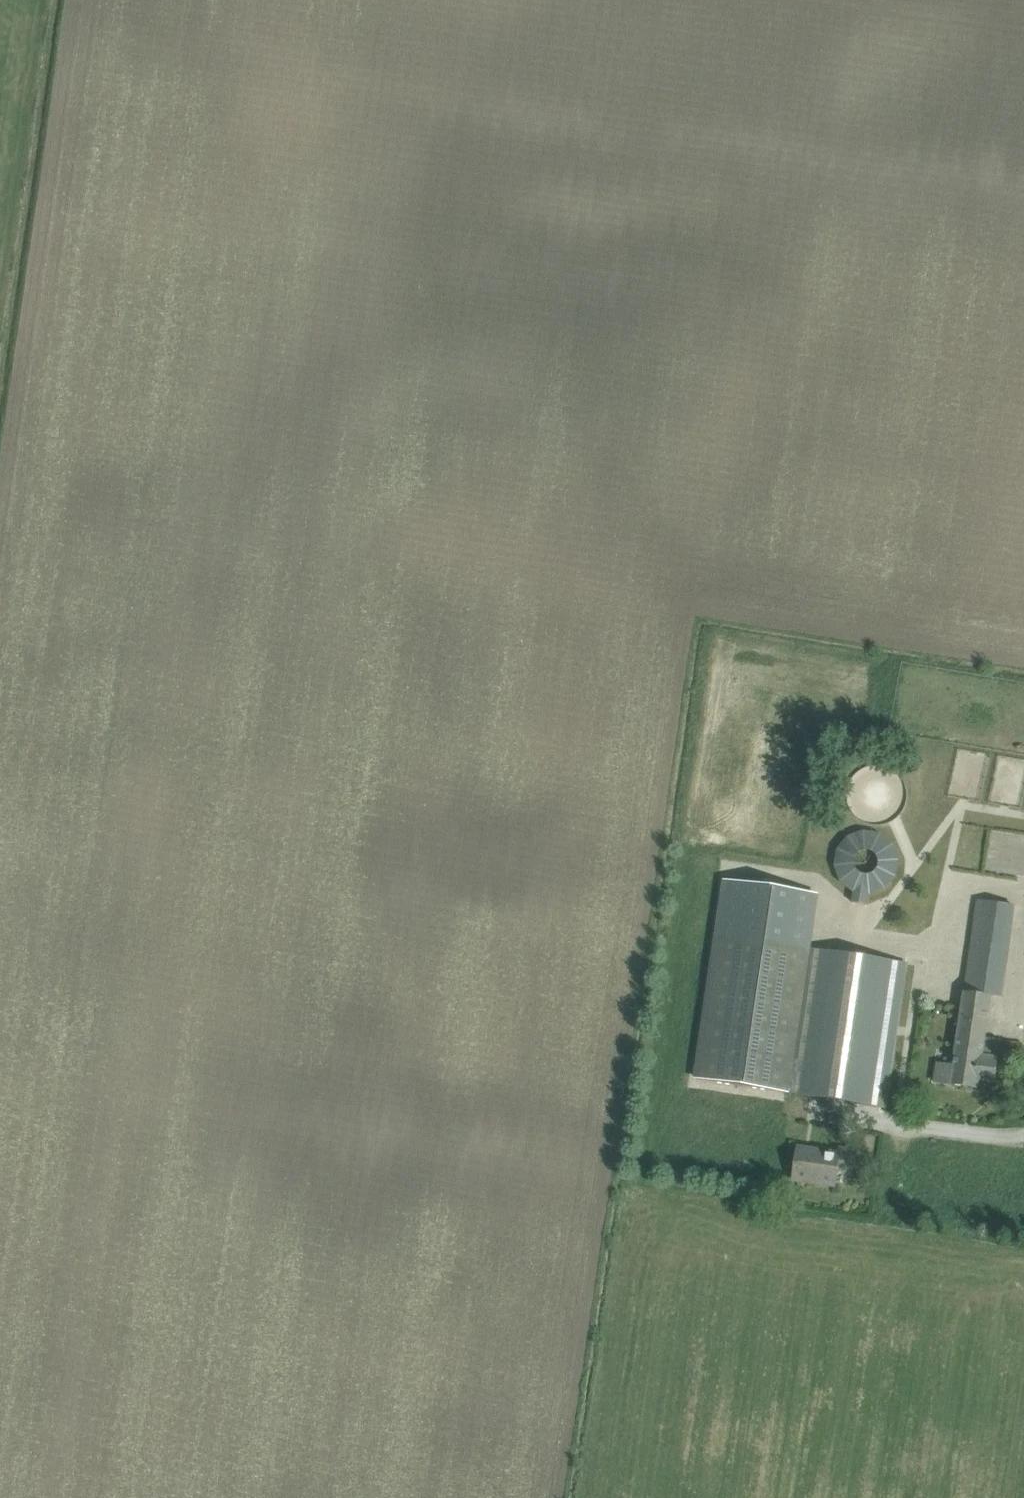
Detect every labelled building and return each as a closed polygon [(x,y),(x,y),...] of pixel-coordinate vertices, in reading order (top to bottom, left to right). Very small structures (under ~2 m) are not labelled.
[(908,883),(909,877),(908,872),(906,866),(904,861),(900,857),(896,852),(891,850),(883,847),(879,847),(873,847),(867,849),(862,851),(857,855),(854,859),(851,864),(848,871),(848,876),(848,883),(849,888),(852,893),(856,898),(861,902),(866,905),(873,907),(877,908),(883,907),(889,906),(894,903),(899,900),(903,895),(906,889),(908,883)] [(719,936),(698,1079),(785,1093),(885,1108),(888,1088),(906,965),(806,950),(816,895),(727,881),(719,936)] [(934,1081),(966,1086),(967,1078),(993,1082),(997,1058),(981,1056),(986,1024),(991,996),(965,992),(954,1063),(937,1060),(934,1081)] [(798,1149),(793,1180),(809,1183),(810,1179),(835,1183),(837,1170),(851,1172),(855,1150),(841,1148),(840,1156),(798,1149)]
